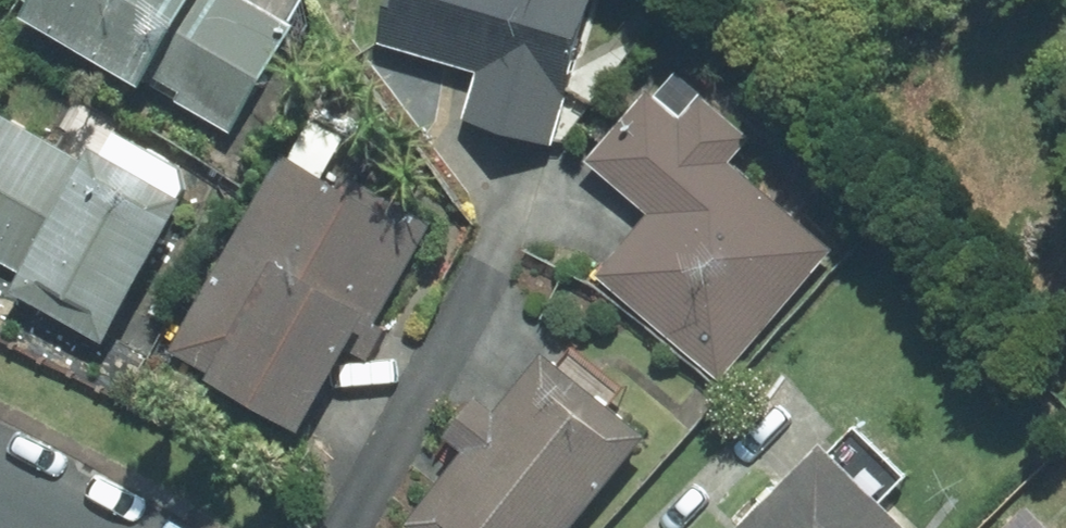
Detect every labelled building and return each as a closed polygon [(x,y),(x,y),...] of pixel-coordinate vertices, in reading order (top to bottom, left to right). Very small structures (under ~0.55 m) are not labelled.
[(20,17),(229,136),(292,26),(287,23),(300,0),(30,0),(20,17)] [(383,37),(478,65),(462,120),(552,147),(596,0),(394,0),(383,37)] [(652,216),(596,281),(715,382),(829,250),(727,162),(748,138),(674,74),(652,99),(645,93),(587,160),(652,216)] [(100,344),(180,199),(87,149),(80,161),(0,118),(0,262),(19,272),(7,293),(100,344)] [(341,139),(307,121),(286,159),(280,158),(174,350),(209,369),(203,380),(295,430),(351,329),(362,335),(352,353),(367,361),(384,329),(376,325),(433,221),(346,174),(338,187),(320,177),(341,139)] [(540,358),(491,417),(473,402),(446,436),(464,451),(404,525),(408,527),(565,527),(638,437),(602,408),(615,393),(566,353),(553,369),(540,358)] [(817,448),(740,527),(896,527),(872,505),(901,475),(852,427),(825,455),(817,448)] [(1009,527),(1039,527),(1024,513),(1009,527)]
